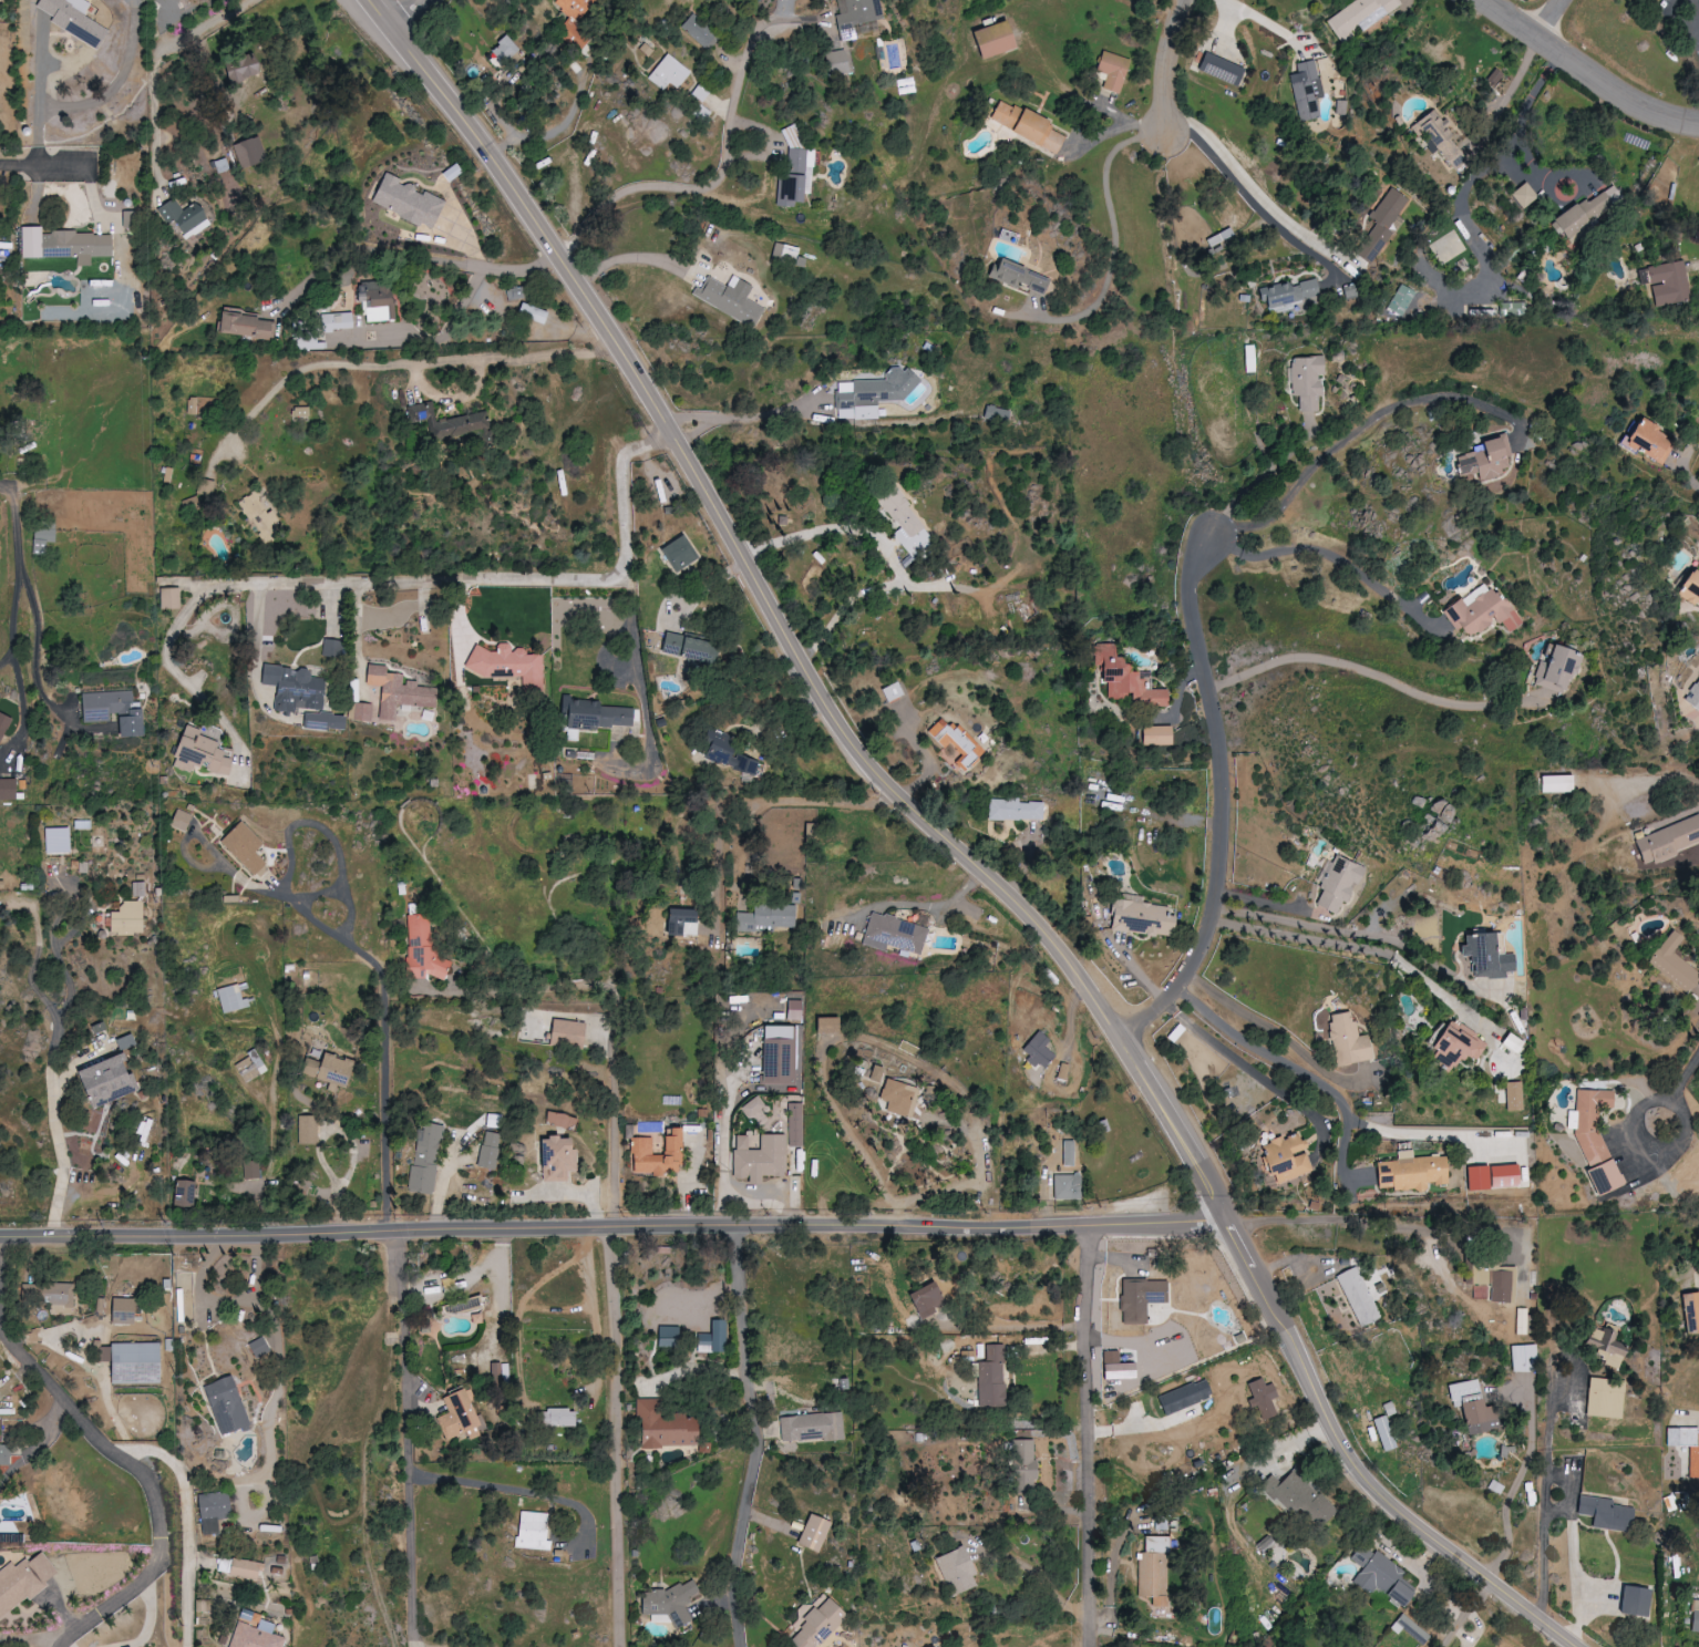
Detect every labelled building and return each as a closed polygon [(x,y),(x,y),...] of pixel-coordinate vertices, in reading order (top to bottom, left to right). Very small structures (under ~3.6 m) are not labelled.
[(52,16),(48,24),(96,48),(106,28),(83,17),(89,3),(83,0),(39,0),(35,8),(52,16)] [(555,7),(582,22),(594,0),(559,0),(555,7)] [(879,0),(843,0),(845,14),(836,16),(841,40),(855,37),(853,25),(882,19),(879,0)] [(1340,42),(1361,30),(1362,31),(1402,6),(1398,0),(1358,0),(1326,19),(1340,42)] [(711,50),(721,33),(689,15),(680,31),(711,50)] [(968,34),(979,61),(1014,48),(1004,21),(968,34)] [(490,51),(503,65),(519,50),(506,36),(490,51)] [(848,75),(845,50),(826,53),(828,77),(848,75)] [(1237,88),(1245,68),(1204,51),(1195,71),(1237,88)] [(1128,58),(1100,52),(1096,72),(1106,74),(1103,90),(1121,94),(1128,58)] [(670,83),(678,89),(691,72),(667,53),(648,78),(664,91),(670,83)] [(252,54),(220,60),(224,83),(256,77),(252,54)] [(1296,63),(1297,74),(1290,75),(1296,122),(1319,119),(1317,99),(1322,98),(1317,61),(1296,63)] [(898,80),(900,94),(916,92),(914,78),(898,80)] [(1066,133),(997,101),(987,122),(1056,154),(1066,133)] [(1451,172),(1466,159),(1448,137),(1453,134),(1432,109),(1412,125),(1451,172)] [(804,144),(795,124),(781,130),(790,150),(804,144)] [(240,169),(266,161),(259,137),(233,144),(240,169)] [(813,150),(789,148),(788,175),(777,174),(776,204),(802,206),(802,193),(811,194),(813,150)] [(443,201),(398,184),(400,180),(383,173),(370,207),(420,226),(421,224),(432,229),(443,201)] [(1524,210),(1539,197),(1526,182),(1511,195),(1524,210)] [(1391,233),(1388,232),(1408,199),(1389,188),(1370,219),(1375,222),(1355,255),(1371,265),(1391,233)] [(1552,222),(1563,240),(1614,208),(1602,190),(1552,222)] [(196,203),(182,212),(174,198),(160,206),(182,242),(210,226),(196,203)] [(78,257),(78,266),(91,266),(90,257),(111,257),(111,233),(42,234),(42,227),(22,227),(23,258),(78,257)] [(1234,236),(1231,228),(1207,239),(1210,247),(1234,236)] [(1015,288),(1017,284),(1042,295),(1049,279),(997,258),(989,277),(1015,288)] [(1689,302),(1684,262),(1637,269),(1639,286),(1650,285),(1654,307),(1689,302)] [(699,300),(753,326),(762,308),(745,300),(751,286),(731,276),(726,286),(709,278),(699,300)] [(1321,299),(1316,278),(1256,292),(1259,303),(1265,302),(1267,311),(1321,299)] [(1402,317),(1415,293),(1400,284),(1387,309),(1402,317)] [(525,298),(523,287),(507,290),(509,301),(525,298)] [(549,313),(521,303),(517,315),(544,325),(549,313)] [(352,313),(320,314),(321,332),(353,330),(352,313)] [(274,339),(275,319),(219,316),(218,336),(274,339)] [(1254,346),(1243,346),(1244,373),(1255,373),(1254,346)] [(1318,412),(1318,396),(1319,396),(1319,375),(1323,375),(1323,358),(1290,358),(1290,397),(1298,397),(1299,413),(1318,412)] [(838,382),(838,393),(854,392),(855,420),(879,419),(878,402),(912,401),(911,371),(888,372),(888,380),(838,382)] [(911,406),(928,390),(921,383),(905,400),(911,406)] [(486,412),(436,421),(432,402),(407,407),(409,418),(421,415),(424,432),(421,432),(423,443),(490,431),(486,412)] [(1006,424),(1009,412),(986,406),(983,418),(1006,424)] [(308,408),(293,409),(293,418),(308,417),(308,408)] [(1675,440),(1635,418),(1622,443),(1662,465),(1675,440)] [(1460,475),(1476,471),(1478,479),(1510,472),(1506,457),(1510,456),(1505,434),(1478,440),(1481,449),(1455,455),(1460,475)] [(898,528),(891,534),(909,555),(933,535),(889,484),(873,498),(898,528)] [(241,499),(258,536),(280,526),(272,510),(266,513),(256,492),(241,499)] [(675,574),(698,558),(682,533),(658,549),(675,574)] [(1687,570),(1675,595),(1698,606),(1698,576),(1687,570)] [(1520,626),(1492,581),(1465,597),(1464,596),(1441,610),(1455,632),(1462,628),(1467,637),(1498,618),(1507,634),(1520,626)] [(180,609),(180,588),(161,588),(161,609),(180,609)] [(660,653),(709,662),(713,642),(664,633),(660,653)] [(323,656),(339,657),(340,640),(324,640),(323,656)] [(541,693),(542,655),(536,654),(525,650),(510,650),(510,644),(497,643),(497,652),(492,652),(473,645),(464,669),(485,677),(489,677),(493,667),(498,669),(510,670),(510,675),(522,676),(521,692),(541,693)] [(1092,644),(1093,667),(1101,667),(1101,682),(1106,682),(1107,699),(1130,699),(1130,708),(1167,707),(1166,689),(1151,690),(1150,678),(1137,678),(1137,671),(1129,672),(1128,664),(1121,664),(1120,656),(1112,657),(1112,644),(1092,644)] [(1533,684),(1566,695),(1578,653),(1550,644),(1544,661),(1541,661),(1533,684)] [(273,711),(300,714),(300,709),(321,711),(325,678),(309,677),(309,669),(293,667),(263,664),(261,684),(276,686),(273,711)] [(396,704),(434,707),(436,688),(415,686),(416,681),(403,680),(403,674),(385,673),(386,665),(367,664),(365,685),(374,686),(371,723),(395,725),(396,704)] [(1682,700),(1698,712),(1698,677),(1682,700)] [(903,695),(897,681),(880,689),(886,702),(903,695)] [(116,737),(141,736),(141,707),(131,707),(130,692),(81,692),(81,722),(107,722),(107,714),(116,714),(116,737)] [(632,728),(632,707),(598,706),(598,701),(562,700),(561,726),(632,728)] [(371,721),(371,704),(355,703),(355,721),(371,721)] [(345,731),(346,715),(305,711),(304,727),(345,731)] [(9,718),(0,714),(0,742),(9,718)] [(954,722),(949,728),(939,718),(925,733),(940,748),(948,741),(964,756),(958,762),(966,769),(984,750),(954,722)] [(228,777),(233,760),(220,756),(224,746),(198,738),(200,730),(183,724),(171,765),(197,774),(199,768),(228,777)] [(1142,727),(1142,746),(1172,745),(1172,726),(1142,727)] [(756,774),(759,761),(729,754),(734,736),(708,730),(700,760),(756,774)] [(1573,775),(1541,776),(1541,793),(1573,792),(1573,775)] [(0,779),(0,801),(15,800),(14,779),(0,779)] [(1042,802),(989,800),(988,819),(1042,821),(1042,802)] [(191,815),(175,808),(169,825),(184,832),(191,815)] [(1698,814),(1633,840),(1643,867),(1698,845),(1698,814)] [(262,842),(238,820),(218,842),(253,874),(264,862),(253,852),(262,842)] [(68,827),(46,828),(46,852),(68,852),(68,827)] [(1365,869),(1335,856),(1314,905),(1335,914),(1341,901),(1346,903),(1354,883),(1358,885),(1365,869)] [(133,897),(145,896),(144,882),(132,882),(133,897)] [(119,912),(110,912),(110,934),(143,934),(143,902),(120,901),(119,912)] [(795,927),(796,904),(753,903),(753,913),(736,913),(736,931),(754,931),(754,926),(795,927)] [(666,935),(696,935),(696,909),(666,908),(666,935)] [(928,926),(870,913),(863,945),(888,950),(888,947),(922,954),(928,926)] [(407,915),(409,978),(427,978),(448,977),(448,959),(438,959),(438,947),(431,947),(430,914),(407,915)] [(1470,978),(1505,978),(1505,971),(1513,971),(1513,954),(1493,954),(1493,931),(1471,931),(1471,937),(1460,937),(1460,956),(1470,956),(1470,978)] [(1685,995),(1698,980),(1698,976),(1663,942),(1647,959),(1685,995)] [(249,1008),(247,998),(240,1000),(238,985),(217,989),(221,1013),(249,1008)] [(787,1020),(801,1020),(802,1001),(787,1000),(787,1020)] [(1372,1061),(1368,1035),(1358,1036),(1356,1020),(1351,1021),(1350,1011),(1327,1015),(1335,1067),(1372,1061)] [(837,1017),(814,1018),(815,1034),(838,1033),(837,1017)] [(582,1047),(586,1024),(552,1018),(549,1042),(582,1047)] [(1487,1041),(1447,1019),(1425,1058),(1451,1072),(1460,1054),(1475,1062),(1487,1041)] [(1049,1040),(1038,1031),(1022,1049),(1043,1069),(1054,1056),(1043,1046),(1049,1040)] [(1522,1041),(1506,1033),(1500,1046),(1516,1053),(1522,1041)] [(138,1090),(130,1072),(124,1074),(119,1063),(124,1061),(121,1053),(74,1071),(89,1109),(138,1090)] [(352,1061),(322,1053),(319,1061),(304,1058),(300,1075),(345,1087),(352,1061)] [(880,1111),(899,1118),(910,1088),(881,1078),(873,1100),(883,1103),(880,1111)] [(1505,1111),(1522,1111),(1522,1082),(1505,1083),(1505,1111)] [(1613,1090),(1576,1090),(1576,1137),(1587,1166),(1587,1173),(1596,1196),(1621,1186),(1597,1122),(1597,1110),(1601,1108),(1613,1108),(1613,1090)] [(748,1119),(764,1107),(756,1096),(740,1107),(748,1119)] [(546,1125),(576,1129),(578,1117),(547,1113),(546,1125)] [(485,1128),(500,1128),(500,1115),(485,1115),(485,1128)] [(317,1116),(298,1116),(298,1143),(316,1144),(317,1116)] [(150,1121),(140,1119),(135,1141),(146,1143),(150,1121)] [(409,1192),(434,1194),(441,1125),(423,1123),(422,1140),(414,1140),(409,1192)] [(664,1154),(678,1154),(678,1129),(664,1128),(664,1154)] [(479,1165),(495,1166),(496,1133),(480,1132),(479,1165)] [(1312,1172),(1305,1151),(1304,1151),(1298,1132),(1259,1145),(1273,1185),(1312,1172)] [(785,1176),(785,1135),(732,1135),(732,1178),(747,1178),(747,1185),(760,1185),(760,1176),(785,1176)] [(564,1181),(563,1171),(574,1170),(574,1149),(567,1149),(567,1137),(541,1138),(541,1181),(564,1181)] [(651,1138),(631,1138),(632,1174),(678,1174),(677,1158),(652,1158),(651,1138)] [(1377,1191),(1427,1189),(1426,1185),(1446,1184),(1445,1157),(1375,1160),(1377,1191)] [(259,1178),(257,1160),(242,1162),(244,1180),(259,1178)] [(1489,1167),(1490,1188),(1518,1187),(1517,1166),(1489,1167)] [(1080,1200),(1079,1174),(1053,1175),(1054,1200),(1080,1200)] [(172,1207),(191,1207),(192,1181),(173,1181),(172,1207)] [(1337,1275),(1359,1328),(1380,1318),(1358,1266),(1337,1275)] [(1510,1272),(1490,1271),(1489,1302),(1509,1303),(1510,1272)] [(936,1313),(934,1308),(945,1303),(935,1281),(907,1294),(919,1320),(936,1313)] [(1146,1324),(1146,1303),(1167,1303),(1167,1281),(1121,1281),(1121,1332),(1132,1332),(1133,1324),(1146,1324)] [(1680,1295),(1687,1335),(1698,1333),(1698,1292),(1680,1295)] [(189,1296),(175,1296),(176,1315),(189,1315),(189,1296)] [(131,1322),(132,1299),(111,1298),(110,1322),(131,1322)] [(1516,1335),(1526,1335),(1527,1309),(1516,1309),(1516,1335)] [(724,1320),(710,1320),(710,1334),(697,1334),(697,1352),(724,1352),(724,1320)] [(1615,1370),(1624,1345),(1612,1341),(1617,1328),(1604,1323),(1601,1331),(1590,1328),(1582,1350),(1602,1356),(1599,1364),(1615,1370)] [(678,1327),(658,1326),(658,1347),(677,1347),(678,1327)] [(256,1361),(272,1354),(263,1336),(248,1344),(256,1361)] [(159,1382),(158,1343),(108,1344),(108,1383),(159,1382)] [(978,1361),(977,1407),(1003,1407),(1004,1345),(986,1345),(986,1362),(978,1361)] [(1512,1373),(1537,1372),(1536,1345),(1511,1346),(1512,1373)] [(1103,1380),(1133,1379),(1132,1363),(1119,1364),(1119,1351),(1102,1351),(1103,1380)] [(218,1437),(248,1428),(232,1376),(203,1385),(218,1437)] [(1620,1420),(1626,1382),(1591,1377),(1585,1415),(1620,1420)] [(1157,1397),(1164,1415),(1212,1397),(1205,1378),(1157,1397)] [(1271,1400),(1278,1397),(1273,1383),(1265,1386),(1262,1378),(1248,1383),(1262,1421),(1277,1415),(1271,1400)] [(1483,1408),(1478,1380),(1448,1385),(1452,1408),(1461,1406),(1466,1436),(1492,1431),(1488,1407),(1483,1408)] [(442,1397),(448,1413),(438,1417),(447,1439),(477,1427),(461,1388),(442,1397)] [(641,1448),(697,1446),(697,1420),(685,1420),(685,1414),(662,1415),(662,1398),(635,1399),(635,1417),(641,1417),(641,1448)] [(1382,1405),(1388,1417),(1396,1413),(1391,1401),(1382,1405)] [(538,1410),(538,1426),(574,1427),(574,1410),(538,1410)] [(779,1418),(782,1445),(843,1437),(840,1411),(779,1418)] [(1383,1452),(1396,1448),(1388,1415),(1374,1419),(1383,1452)] [(1665,1429),(1665,1447),(1689,1447),(1689,1478),(1698,1478),(1698,1434),(1698,1429),(1665,1429)] [(1013,1440),(1013,1481),(1014,1481),(1014,1491),(1020,1491),(1021,1478),(1034,1478),(1035,1440),(1013,1440)] [(8,1468),(9,1445),(0,1445),(0,1467),(8,1468)] [(1336,1511),(1293,1469),(1280,1482),(1272,1474),(1260,1486),(1291,1517),(1298,1510),(1318,1529),(1336,1511)] [(1498,1496),(1504,1487),(1494,1479),(1488,1488),(1498,1496)] [(220,1534),(219,1516),(229,1516),(227,1493),(198,1494),(200,1535),(220,1534)] [(1613,1499),(1578,1495),(1576,1515),(1592,1516),(1591,1528),(1631,1531),(1633,1507),(1612,1505),(1613,1499)] [(548,1512),(518,1512),(518,1549),(551,1549),(551,1541),(547,1541),(548,1512)] [(798,1547),(821,1553),(829,1522),(806,1516),(798,1547)] [(1167,1596),(1168,1537),(1142,1536),(1140,1595),(1167,1596)] [(1405,1573),(1362,1542),(1350,1559),(1362,1568),(1351,1582),(1370,1596),(1374,1590),(1400,1609),(1412,1592),(1398,1582),(1405,1573)] [(977,1586),(960,1547),(934,1558),(951,1597),(977,1586)] [(0,1570),(0,1618),(47,1585),(44,1581),(56,1572),(42,1551),(27,1561),(25,1559),(13,1567),(10,1563),(0,1570)] [(259,1580),(261,1562),(230,1559),(228,1577),(259,1580)] [(664,1610),(675,1630),(692,1621),(683,1604),(699,1595),(689,1575),(638,1602),(647,1619),(664,1610)] [(1645,1619),(1651,1590),(1624,1585),(1618,1614),(1645,1619)] [(845,1615),(823,1594),(800,1619),(806,1624),(786,1645),(788,1646),(815,1646),(845,1615)] [(1168,1612),(1168,1596),(1152,1596),(1152,1612),(1168,1612)] [(1693,1600),(1691,1632),(1698,1633),(1698,1600),(1693,1600)] [(1430,1638),(1405,1613),(1390,1627),(1397,1634),(1403,1628),(1421,1646),(1430,1638)] [(282,1638),(271,1634),(274,1625),(259,1619),(255,1628),(235,1621),(225,1646),(279,1646),(282,1638)]
